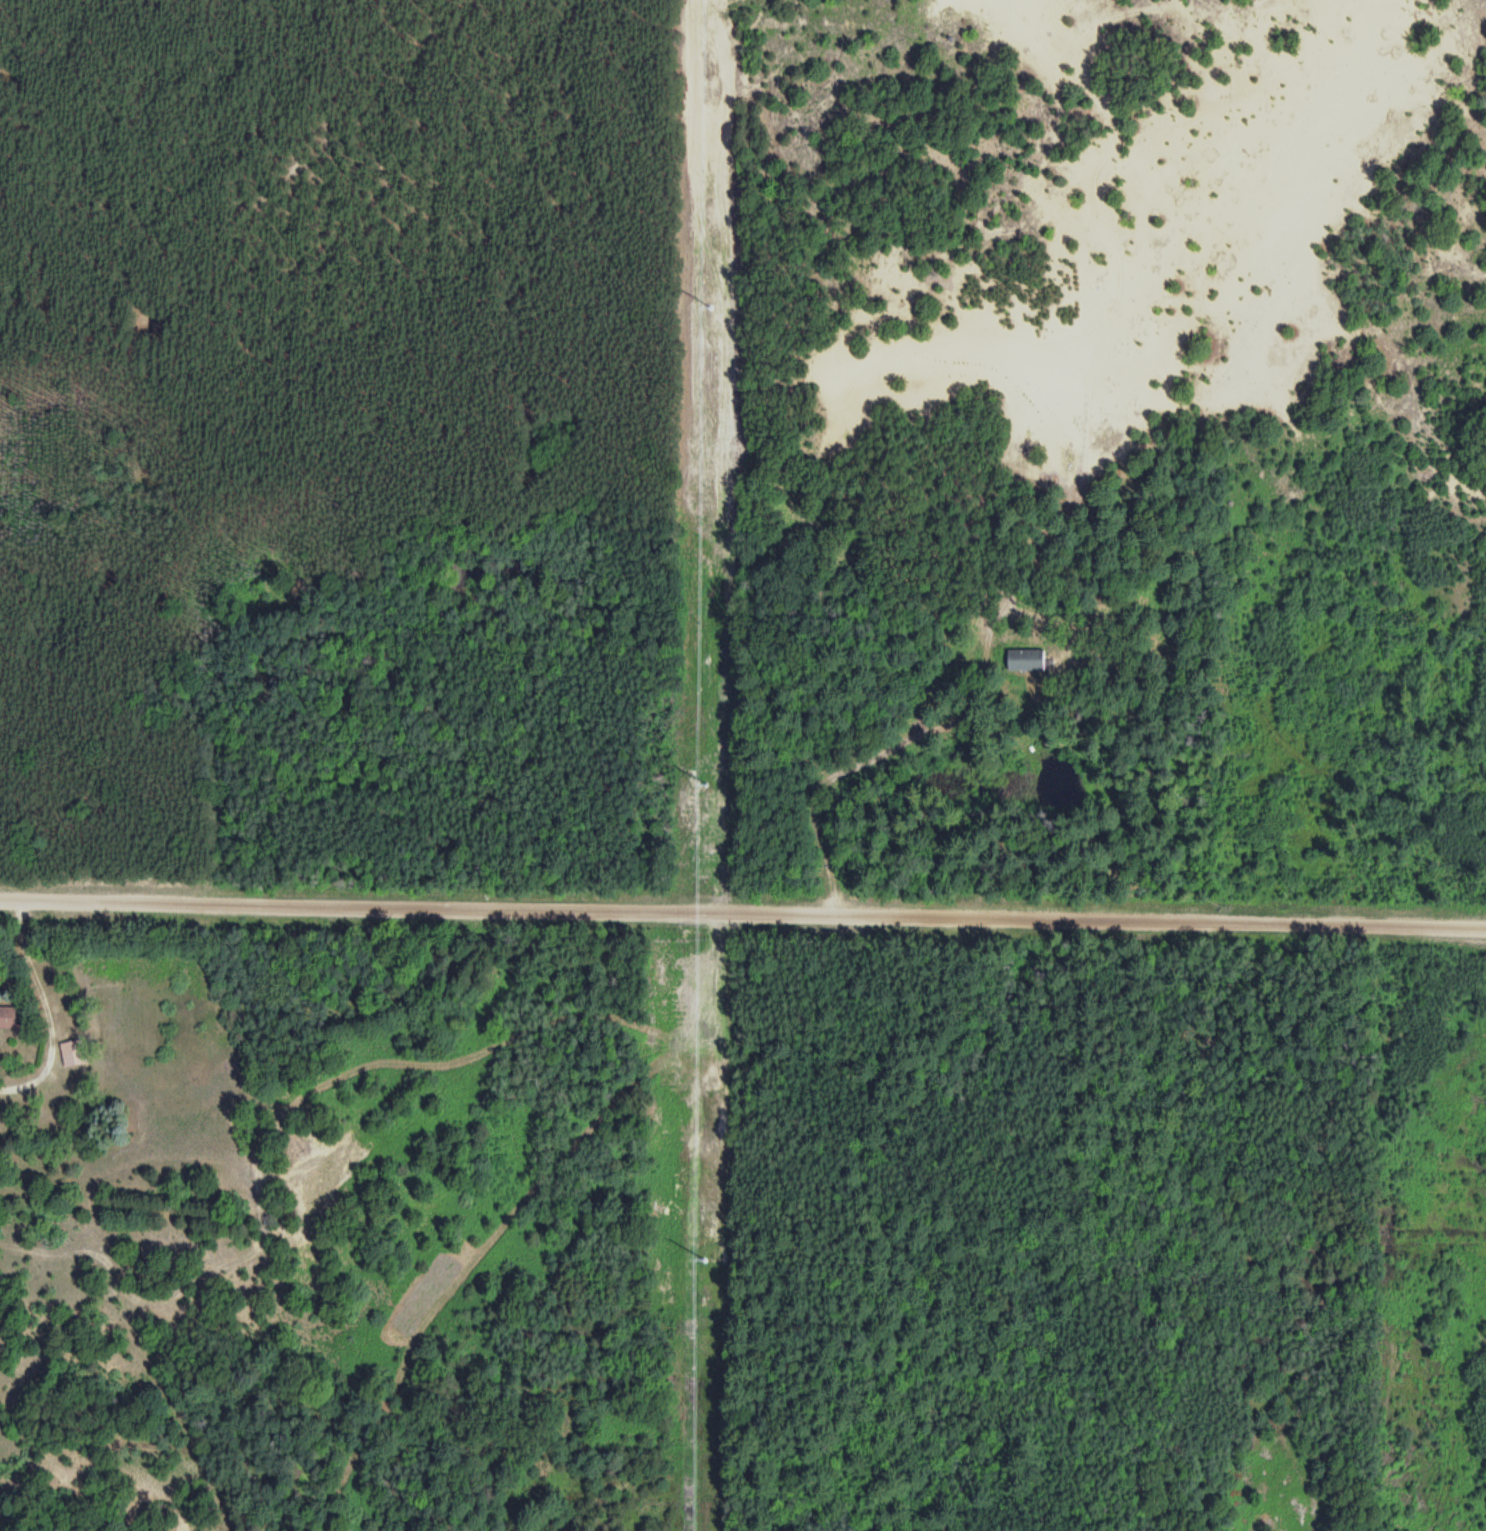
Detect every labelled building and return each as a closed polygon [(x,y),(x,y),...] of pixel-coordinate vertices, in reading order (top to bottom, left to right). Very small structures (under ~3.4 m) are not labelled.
[(1003,649),(1003,670),(1043,670),(1043,649),(1003,649)] [(19,1029),(19,1007),(0,1007),(0,1029),(19,1029)] [(63,1068),(86,1063),(81,1039),(58,1043),(63,1068)]
